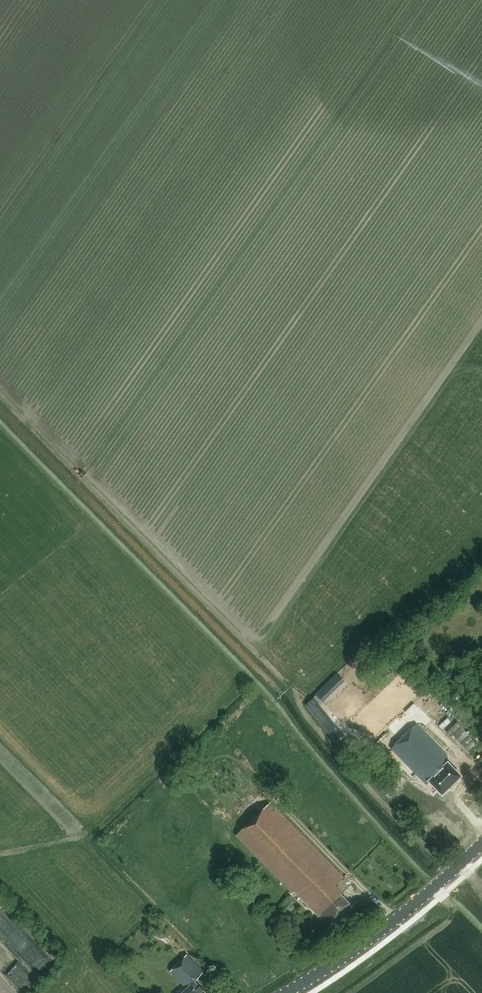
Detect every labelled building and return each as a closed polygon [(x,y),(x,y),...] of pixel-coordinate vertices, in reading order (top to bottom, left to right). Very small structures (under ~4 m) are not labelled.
[(320,705),(345,681),(338,674),(314,697),(320,705)] [(359,713),(383,735),(406,710),(382,688),(359,713)] [(333,738),(342,731),(320,705),(314,697),(306,705),(333,738)] [(448,762),(448,755),(417,724),(391,749),(427,785),(431,782),(443,794),(461,776),(448,762)] [(340,894),(351,884),(269,801),(235,835),(292,894),(295,891),(319,916),(320,914),(329,923),(349,904),(340,894)] [(194,981),(203,972),(187,955),(170,972),(186,988),(181,992),(206,992),(194,981)]
